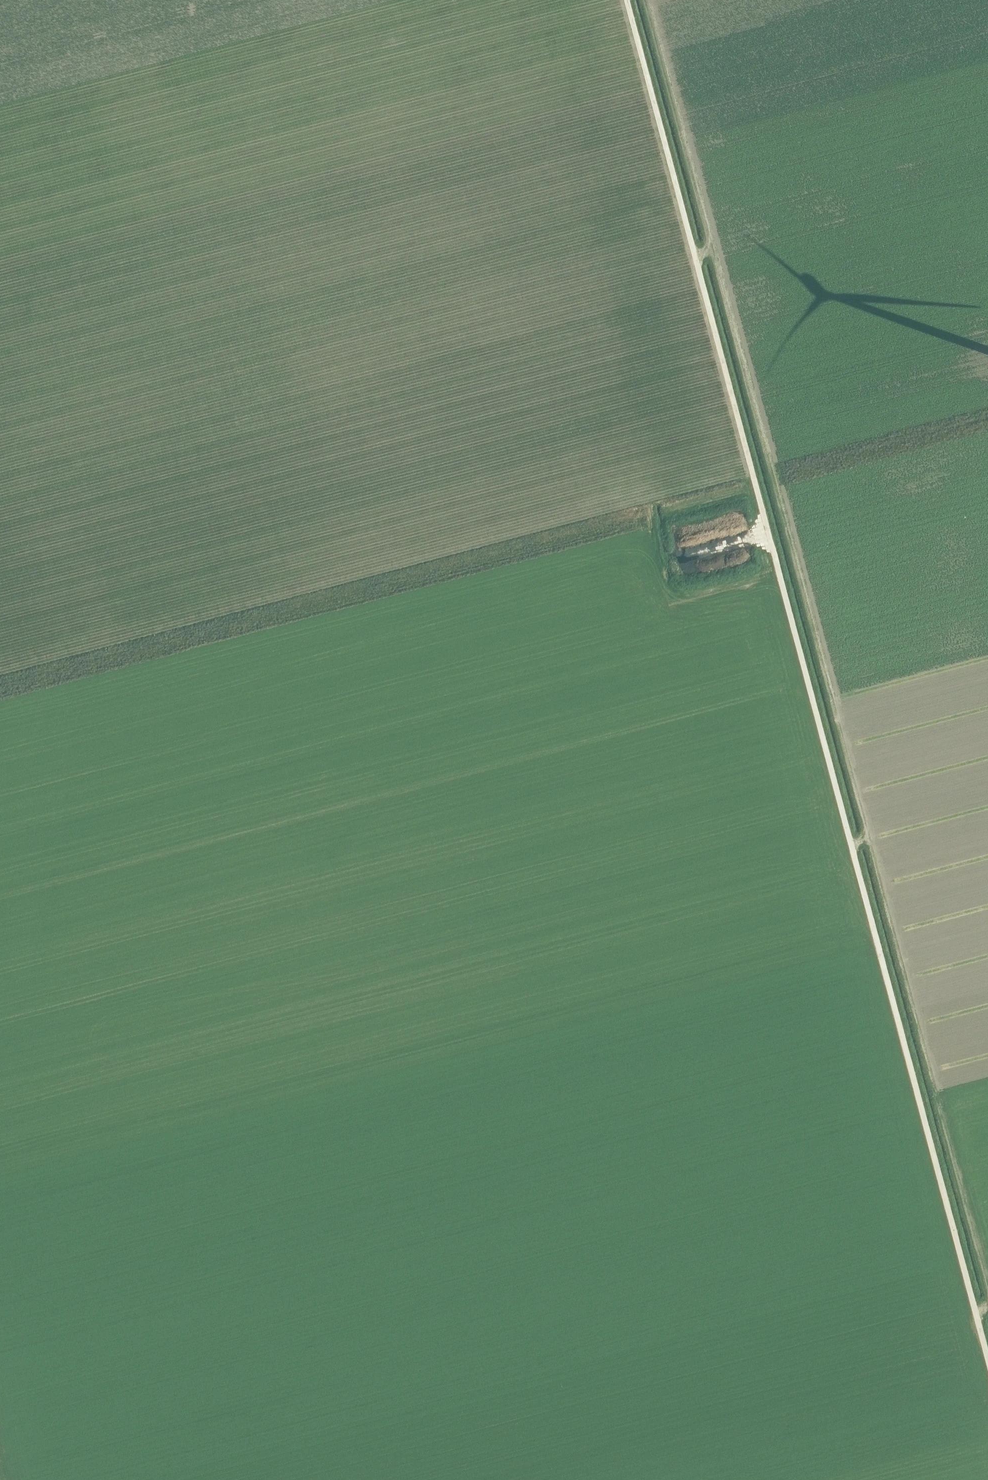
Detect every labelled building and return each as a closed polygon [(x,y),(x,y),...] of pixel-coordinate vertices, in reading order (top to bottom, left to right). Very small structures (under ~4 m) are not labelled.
[(692,543),(694,552),(707,550),(706,541),(692,543)]
